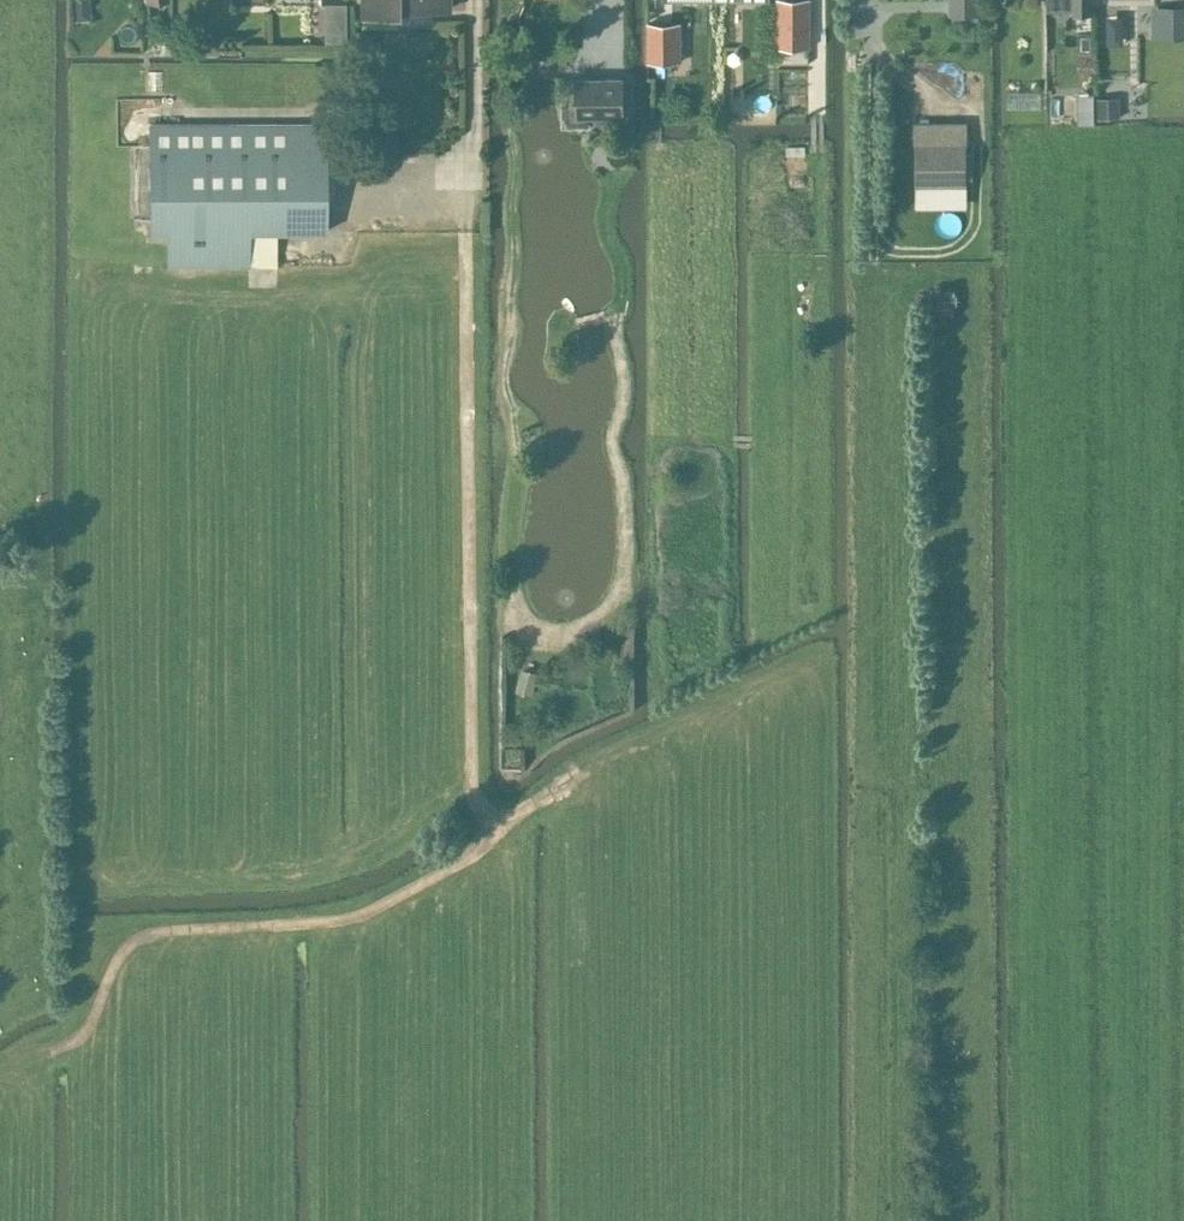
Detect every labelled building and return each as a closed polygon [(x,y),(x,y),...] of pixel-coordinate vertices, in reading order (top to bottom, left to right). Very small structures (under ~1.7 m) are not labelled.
[(363,13),(399,13),(399,9),(449,9),(449,0),(363,0),(363,13)] [(785,46),(809,46),(809,0),(785,0),(785,46)] [(981,0),(951,0),(951,13),(981,12),(981,0)] [(345,3),(324,3),(324,42),(345,42),(345,3)] [(1159,6),(1159,38),(1183,38),(1183,6),(1159,6)] [(1123,30),(1123,18),(1110,18),(1110,30),(1123,30)] [(673,60),(673,22),(649,22),(649,61),(673,60)] [(624,115),(624,78),(576,79),(576,115),(624,115)] [(1119,80),(1097,80),(1097,99),(1119,99),(1119,80)] [(527,89),(520,82),(514,89),(521,95),(527,89)] [(1042,89),(1008,88),(1008,110),(1042,111),(1042,89)] [(1121,99),(1097,100),(1098,117),(1122,116),(1121,99)] [(326,123),(151,123),(151,232),(168,232),(168,265),(250,265),(250,232),(276,232),(326,232),(326,123)] [(966,143),(916,143),(916,182),(967,182),(966,143)] [(522,669),(516,690),(532,694),(537,673),(522,669)] [(617,690),(609,694),(614,704),(622,700),(617,690)]
